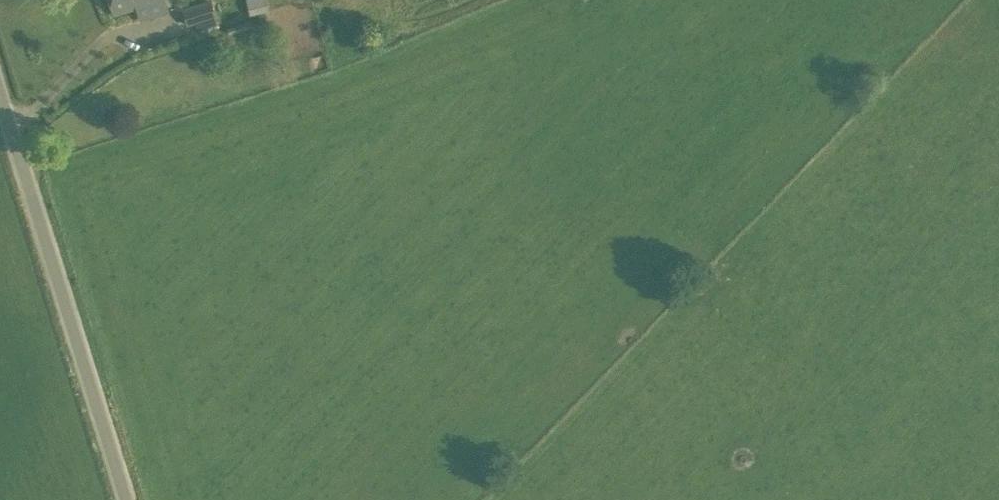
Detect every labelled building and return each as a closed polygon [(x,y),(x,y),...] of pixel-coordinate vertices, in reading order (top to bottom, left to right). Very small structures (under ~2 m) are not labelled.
[(115,13),(158,0),(111,0),(115,13)] [(197,30),(218,23),(211,0),(209,0),(184,6),(188,24),(194,23),(197,30)] [(249,12),(268,7),(266,0),(245,0),(249,12)]
